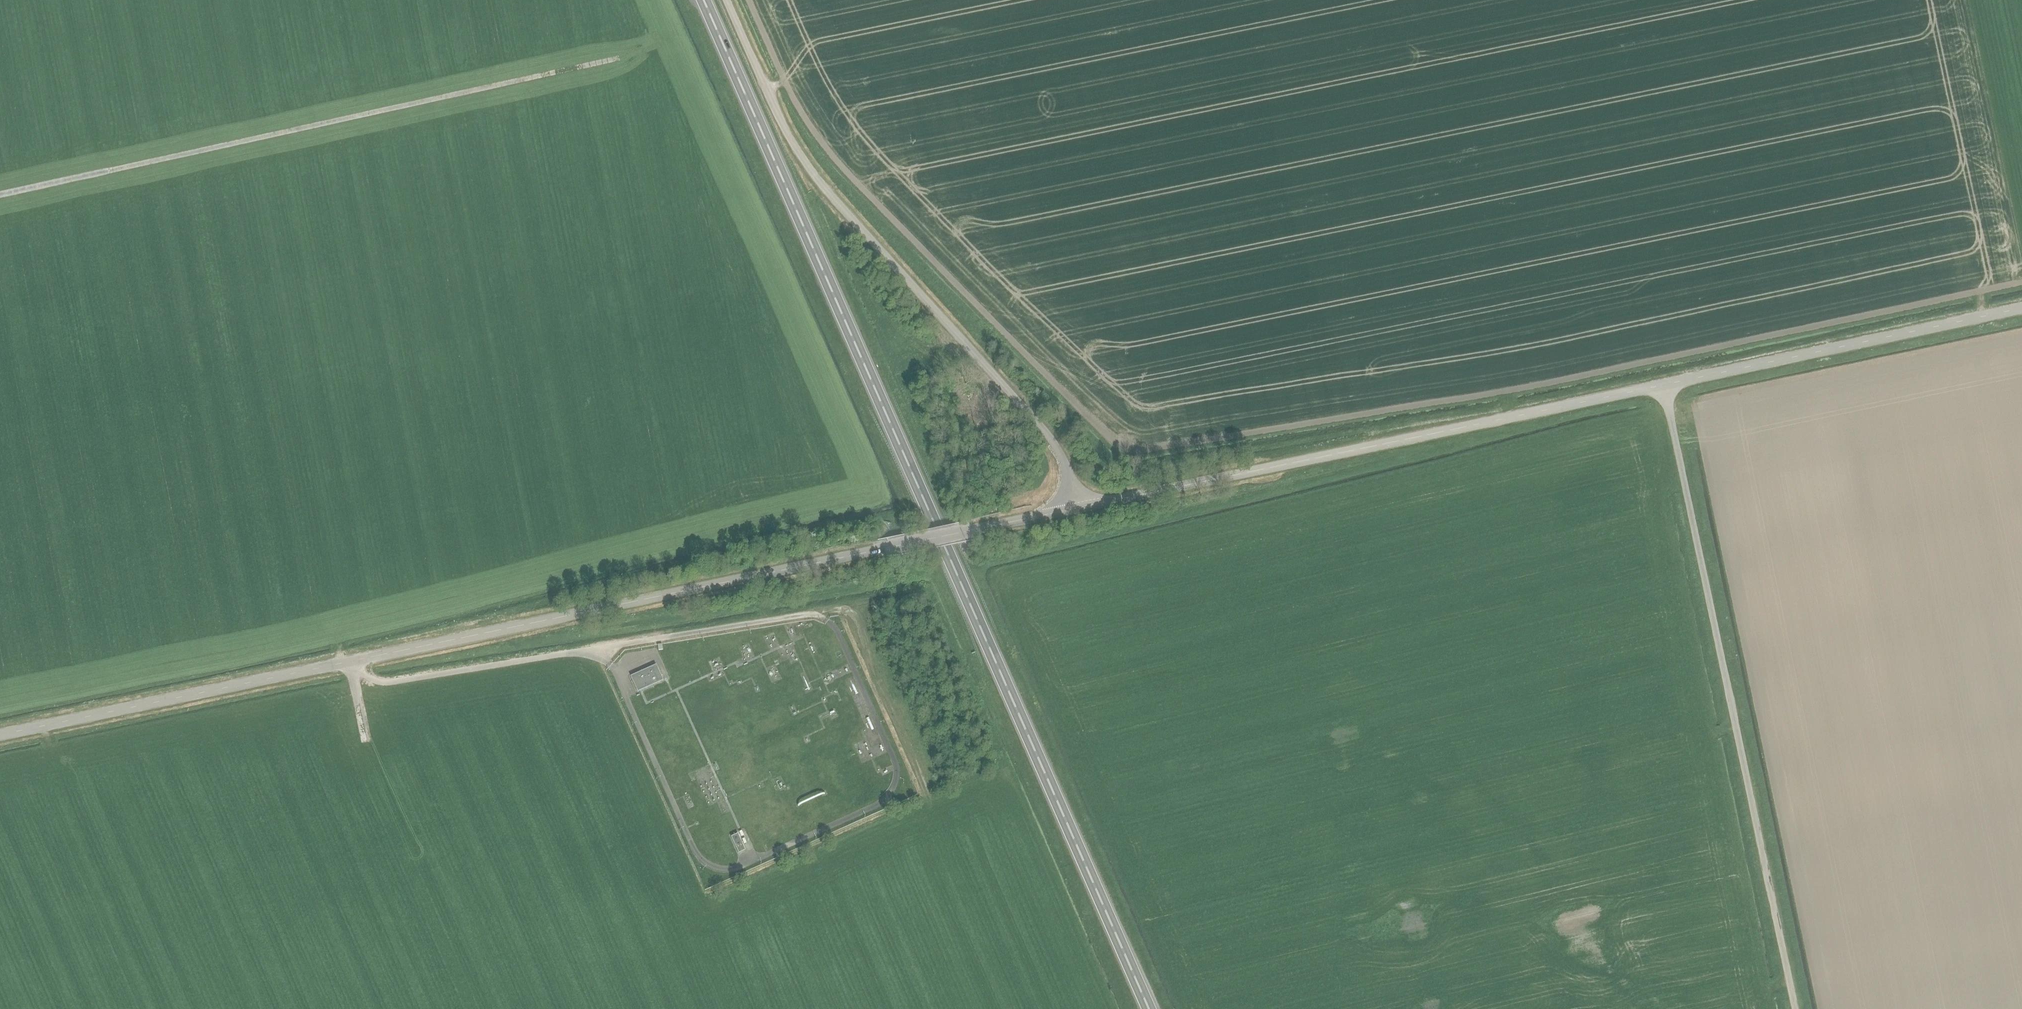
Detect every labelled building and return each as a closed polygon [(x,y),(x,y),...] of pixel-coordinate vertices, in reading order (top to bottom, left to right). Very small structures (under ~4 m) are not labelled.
[(656,665),(631,676),(638,692),(663,680),(656,665)] [(737,834),(730,837),(738,853),(745,850),(737,834)]
